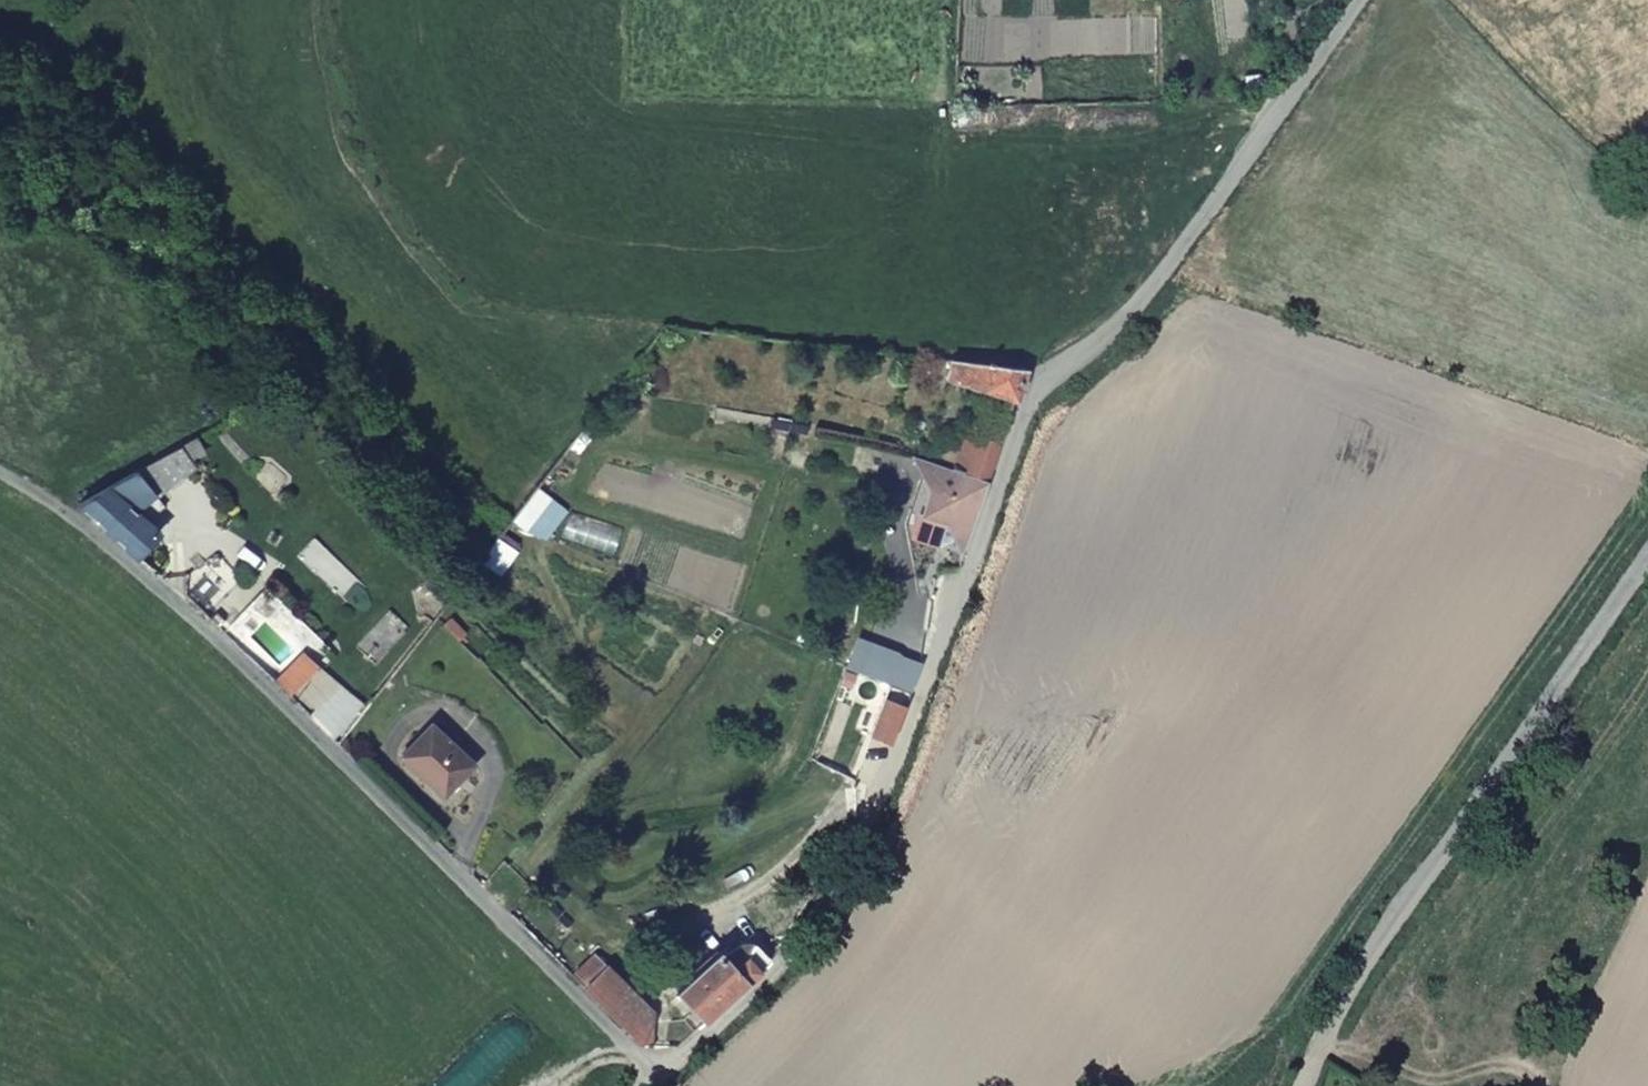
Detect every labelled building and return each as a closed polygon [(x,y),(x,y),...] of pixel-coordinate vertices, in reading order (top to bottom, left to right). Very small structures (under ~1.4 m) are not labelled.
[(948,368),(944,380),(1020,394),(1029,367),(969,361),(964,371),(948,368)] [(993,469),(1006,432),(966,425),(959,447),(950,445),(945,460),(993,469)] [(83,510),(80,512),(138,566),(156,549),(136,528),(187,483),(180,475),(194,467),(186,453),(83,510)] [(945,460),(932,458),(927,471),(937,485),(932,510),(955,514),(962,526),(971,529),(993,469),(945,460)] [(238,525),(248,537),(261,528),(252,516),(238,525)] [(940,565),(937,572),(947,576),(950,569),(940,565)] [(353,616),(335,634),(351,651),(359,642),(362,644),(362,646),(363,649),(365,650),(366,651),(369,652),(372,652),(374,651),(375,651),(379,649),(380,648),(382,643),(382,640),(381,638),(380,637),(375,633),(374,632),(370,633),(353,616)] [(907,702),(911,693),(894,686),(890,695),(907,702)] [(907,702),(890,695),(873,736),(893,743),(907,702)] [(347,736),(365,713),(353,703),(333,724),(347,736)] [(435,726),(403,759),(447,801),(477,765),(435,726)] [(730,999),(762,962),(747,946),(734,946),(717,962),(711,956),(673,994),(701,1023),(730,999)] [(639,1044),(654,1044),(654,1019),(615,984),(602,971),(584,990),(639,1044)]
